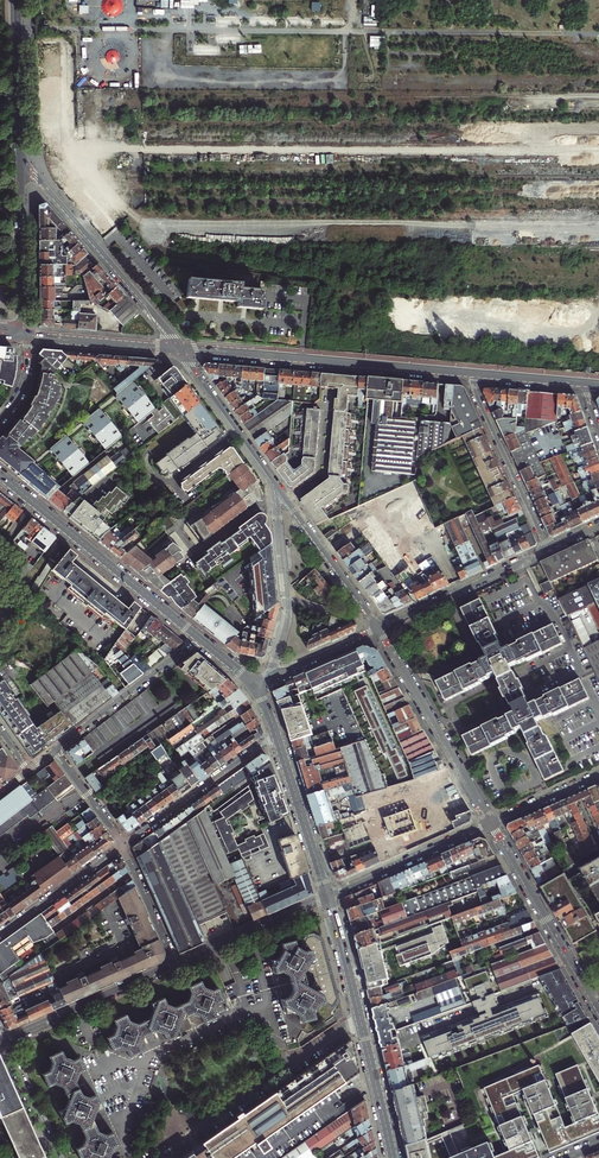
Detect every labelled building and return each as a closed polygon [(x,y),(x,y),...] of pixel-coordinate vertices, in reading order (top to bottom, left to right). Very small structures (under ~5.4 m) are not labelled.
[(320,11),(320,3),(312,3),(312,11),(320,11)] [(385,16),(376,16),(385,27),(385,16)] [(384,35),(375,35),(375,46),(384,46),(384,35)] [(47,224),(47,218),(54,226),(52,227),(51,229),(55,229),(55,228),(56,228),(61,223),(55,215),(45,204),(38,206),(38,229),(47,229),(47,226),(50,225),(50,223),(47,224)] [(60,241),(70,233),(66,228),(61,223),(56,228),(61,234),(61,235),(60,236),(60,240),(60,241)] [(59,235),(55,235),(55,229),(51,229),(47,229),(38,229),(38,235),(38,241),(60,240),(60,236),(61,235),(59,233),(58,234),(59,235)] [(67,253),(79,243),(75,239),(70,233),(60,241),(62,245),(66,241),(69,245),(66,248),(65,247),(64,248),(64,249),(67,253)] [(60,240),(38,241),(39,245),(39,259),(39,265),(56,265),(62,265),(68,265),(74,265),(71,260),(67,253),(64,249),(64,248),(62,245),(60,241),(60,240)] [(81,246),(79,243),(67,253),(71,260),(84,249),(81,246)] [(86,251),(84,249),(71,260),(74,265),(75,266),(88,254),(86,251)] [(82,276),(97,264),(93,260),(88,254),(75,266),(74,265),(68,265),(68,269),(65,269),(65,270),(65,275),(82,275),(82,276)] [(97,282),(100,279),(99,278),(104,273),(101,269),(97,264),(82,276),(89,300),(94,296),(98,293),(95,290),(98,287),(98,286),(97,282)] [(39,271),(39,277),(57,277),(65,277),(65,275),(65,270),(62,270),(62,272),(56,272),(56,265),(39,265),(39,271)] [(103,282),(108,277),(106,275),(104,273),(99,278),(100,279),(103,282)] [(39,288),(54,287),(65,287),(65,283),(57,283),(57,277),(39,277),(39,283),(39,288)] [(108,277),(103,282),(103,283),(102,284),(102,283),(98,287),(102,291),(106,287),(112,282),(110,280),(108,277)] [(263,291),(239,289),(239,284),(189,280),(187,299),(196,299),(225,302),(237,303),(237,307),(250,309),(261,310),(263,291)] [(113,283),(107,288),(108,289),(105,294),(106,296),(117,287),(116,286),(114,284),(113,283)] [(39,292),(39,297),(54,297),(54,287),(39,288),(39,292)] [(100,293),(102,291),(98,287),(95,290),(98,293),(94,296),(95,298),(91,301),(94,303),(96,304),(103,298),(104,297),(100,293)] [(117,287),(106,296),(105,297),(104,297),(103,298),(106,301),(109,299),(109,297),(112,300),(113,301),(117,297),(116,296),(121,292),(119,290),(117,287)] [(124,295),(121,292),(116,296),(117,297),(113,301),(115,303),(113,304),(107,308),(106,308),(105,306),(103,308),(109,311),(126,297),(124,295)] [(135,316),(139,313),(129,301),(126,297),(109,311),(123,326),(128,322),(135,316)] [(181,300),(177,303),(184,311),(188,308),(181,300)] [(39,305),(39,310),(58,310),(72,310),(73,301),(54,301),(39,301),(39,305)] [(80,301),(73,301),(72,310),(72,311),(79,311),(80,301)] [(39,314),(39,319),(64,319),(71,319),(71,316),(64,316),(63,317),(58,317),(58,310),(39,310),(39,314)] [(72,311),(71,316),(71,319),(64,319),(64,320),(63,328),(77,329),(79,314),(79,311),(72,311)] [(92,331),(93,315),(90,315),(79,314),(77,329),(92,331)] [(40,322),(40,326),(60,328),(61,320),(64,320),(64,319),(39,319),(40,322)] [(3,381),(2,384),(11,387),(14,375),(15,372),(15,368),(16,368),(15,361),(16,361),(15,354),(16,354),(15,352),(12,352),(12,348),(11,348),(11,347),(0,346),(0,380),(3,381)] [(69,359),(61,352),(46,351),(43,350),(39,355),(44,359),(49,364),(54,368),(58,371),(69,359)] [(71,360),(76,360),(75,353),(67,352),(61,352),(69,359),(70,360),(71,360)] [(90,361),(98,355),(89,354),(77,353),(75,353),(76,360),(76,362),(77,364),(80,364),(82,363),(82,361),(90,361)] [(17,476),(33,463),(34,462),(18,450),(26,441),(28,442),(37,431),(38,432),(42,427),(44,428),(46,425),(45,424),(47,421),(49,417),(51,413),(54,406),(54,402),(56,403),(57,400),(56,399),(58,392),(59,393),(60,389),(57,389),(59,383),(55,381),(56,378),(55,376),(53,374),(58,371),(54,368),(49,364),(44,359),(39,355),(37,357),(37,361),(41,366),(40,376),(40,380),(38,388),(35,397),(30,406),(25,413),(22,416),(21,415),(10,428),(9,431),(10,432),(7,436),(5,435),(3,438),(1,437),(0,439),(0,461),(2,463),(17,476)] [(94,365),(106,356),(102,355),(98,355),(90,361),(89,362),(91,364),(92,363),(94,365)] [(111,356),(106,356),(94,365),(98,371),(107,364),(114,365),(118,357),(111,356)] [(122,357),(118,357),(114,365),(120,372),(123,370),(123,368),(123,365),(127,365),(127,358),(122,357)] [(132,366),(134,366),(134,358),(131,358),(127,358),(127,365),(123,365),(123,368),(123,370),(120,372),(123,376),(125,374),(128,368),(129,366),(132,366)] [(154,363),(157,360),(152,360),(139,359),(137,359),(136,366),(137,366),(137,368),(133,371),(137,377),(154,363)] [(220,377),(221,366),(214,365),(207,365),(206,367),(204,369),(213,382),(216,380),(216,377),(220,377)] [(228,378),(229,366),(225,366),(221,366),(220,377),(219,380),(224,381),(222,383),(222,384),(223,384),(228,381),(229,380),(228,380),(228,378)] [(234,367),(229,366),(228,378),(232,379),(232,382),(233,383),(236,384),(236,383),(237,367),(234,367)] [(174,368),(172,367),(157,379),(171,397),(186,384),(186,383),(185,384),(180,377),(174,368)] [(242,368),(237,367),(236,383),(239,383),(240,384),(240,385),(243,385),(244,368),(242,368)] [(250,390),(252,368),(248,368),(244,368),(243,385),(242,388),(249,391),(250,390)] [(252,368),(250,390),(257,391),(259,369),(256,369),(252,368)] [(259,369),(257,391),(257,395),(259,396),(263,399),(264,399),(266,370),(264,370),(259,369)] [(274,370),(266,370),(264,399),(267,400),(278,401),(280,384),(281,371),(274,370)] [(137,377),(133,371),(128,376),(132,381),(137,377)] [(281,371),(280,384),(278,401),(285,401),(287,385),(294,386),(296,372),(293,372),(285,371),(281,371)] [(312,387),(313,374),(306,373),(296,372),(294,386),(293,402),(311,404),(311,396),(306,395),(306,387),(312,387)] [(312,387),(321,388),(322,375),(319,374),(313,374),(312,387)] [(341,401),(343,377),(331,376),(322,375),(321,388),(330,389),(340,390),(339,400),(336,400),(335,411),(333,427),(331,448),(330,465),(329,469),(328,481),(323,485),(321,486),(309,495),(308,496),(303,500),(302,501),(302,503),(303,506),(304,506),(306,510),(318,525),(330,520),(323,510),(339,498),(337,495),(343,491),(346,491),(347,483),(344,482),(342,478),(349,407),(346,407),(341,401)] [(127,385),(132,381),(128,376),(123,380),(127,385)] [(346,407),(349,407),(352,377),(347,377),(343,377),(341,401),(346,407)] [(356,378),(352,377),(349,407),(350,397),(359,398),(361,378),(356,378)] [(365,379),(361,378),(359,398),(359,401),(363,402),(363,397),(368,397),(370,379),(365,379)] [(394,402),(403,403),(405,382),(393,381),(380,380),(372,379),(370,379),(368,397),(368,400),(370,400),(374,401),(385,402),(383,425),(376,425),(372,472),(403,475),(416,476),(417,458),(421,419),(402,418),(401,419),(394,419),(394,418),(393,418),(394,402)] [(123,380),(118,384),(122,390),(127,385),(123,380)] [(220,391),(222,394),(232,387),(228,381),(223,384),(222,384),(221,385),(217,387),(220,391)] [(410,406),(412,383),(408,382),(405,382),(403,403),(403,405),(410,406)] [(420,383),(412,383),(410,406),(417,406),(418,404),(422,404),(424,384),(420,383)] [(117,394),(122,390),(118,384),(113,388),(117,394)] [(155,415),(149,419),(160,433),(180,417),(199,402),(194,395),(189,388),(186,384),(171,397),(152,411),(155,415)] [(232,387),(222,394),(224,396),(226,399),(242,388),(236,384),(235,385),(234,385),(232,387)] [(433,413),(436,413),(439,385),(432,384),(424,384),(422,404),(433,405),(433,413)] [(154,409),(134,385),(118,398),(139,423),(154,409)] [(421,419),(417,458),(461,437),(481,428),(483,427),(476,412),(465,389),(464,388),(463,387),(451,386),(446,386),(444,409),(445,410),(451,411),(451,419),(449,419),(449,423),(449,424),(433,423),(433,418),(435,418),(435,417),(435,416),(436,415),(436,414),(436,413),(433,413),(432,416),(421,415),(421,419)] [(242,388),(226,399),(229,404),(231,407),(242,399),(251,393),(249,391),(242,388)] [(493,410),(494,405),(495,390),(491,390),(486,390),(483,393),(489,407),(491,411),(493,410)] [(501,407),(501,405),(502,391),(499,391),(495,390),(494,405),(497,405),(496,413),(500,411),(501,409),(501,407)] [(502,391),(501,405),(503,406),(503,407),(501,407),(501,409),(500,411),(500,412),(504,412),(507,412),(509,392),(506,391),(502,391)] [(517,415),(519,393),(515,392),(509,392),(507,412),(507,419),(505,419),(503,419),(496,421),(497,423),(504,439),(515,434),(516,426),(517,415)] [(526,411),(528,393),(524,393),(519,393),(517,415),(521,416),(522,411),(526,411)] [(557,418),(559,396),(552,395),(542,394),(528,393),(526,411),(525,427),(524,430),(526,434),(557,422),(557,418)] [(238,416),(240,419),(255,409),(256,408),(253,404),(254,403),(256,404),(263,399),(259,396),(247,405),(236,413),(238,416)] [(567,411),(568,397),(565,396),(559,396),(557,418),(562,418),(562,414),(567,414),(567,411)] [(573,416),(582,413),(577,397),(574,397),(568,397),(567,411),(570,411),(571,411),(573,416)] [(247,405),(242,399),(231,407),(234,410),(236,413),(247,405)] [(269,408),(244,425),(251,434),(256,441),(267,433),(268,433),(273,430),(292,416),(292,414),(293,402),(285,401),(278,401),(269,408)] [(385,402),(374,401),(372,424),(376,425),(383,425),(385,402)] [(214,423),(199,402),(180,417),(195,436),(188,442),(187,441),(180,446),(181,447),(178,449),(177,449),(166,457),(167,458),(157,466),(163,475),(167,472),(171,477),(181,469),(184,472),(191,464),(190,462),(199,455),(198,454),(213,443),(212,442),(216,440),(215,439),(221,434),(214,423)] [(244,425),(269,408),(267,405),(257,412),(255,409),(240,419),(243,423),(244,425)] [(288,458),(285,454),(284,455),(283,456),(272,464),(281,476),(291,489),(294,489),(300,485),(312,476),(316,473),(317,463),(318,448),(319,435),(320,422),(321,411),(320,410),(304,409),(303,413),(301,412),(300,413),(299,421),(300,422),(302,422),(302,429),(300,428),(298,430),(298,437),(299,438),(301,438),(300,445),(298,444),(297,446),(296,453),(297,454),(299,454),(299,458),(303,458),(302,466),(296,471),(294,470),(288,463),(288,458)] [(500,412),(500,411),(496,413),(493,415),(494,418),(496,421),(503,419),(505,419),(504,416),(505,415),(504,412),(500,412)] [(121,437),(101,412),(85,425),(106,449),(120,437),(121,437)] [(584,417),(582,413),(573,416),(572,417),(570,417),(566,419),(565,419),(566,419),(567,423),(561,425),(563,429),(585,421),(584,417)] [(585,421),(563,429),(564,433),(570,431),(572,435),(573,435),(588,429),(587,426),(585,421)] [(515,434),(524,430),(525,427),(516,426),(515,434)] [(481,428),(461,437),(495,507),(514,498),(510,491),(511,490),(511,489),(510,486),(509,483),(507,482),(500,468),(500,467),(501,465),(499,462),(498,460),(497,459),(496,459),(489,445),(490,444),(490,442),(489,439),(487,436),(486,436),(485,436),(481,428)] [(589,432),(588,429),(573,435),(574,437),(574,438),(570,440),(570,442),(578,439),(590,434),(589,432)] [(515,434),(504,439),(510,452),(517,467),(537,458),(526,434),(524,430),(515,434)] [(259,445),(262,448),(274,439),(273,438),(273,439),(272,440),(267,433),(256,441),(259,445)] [(591,437),(590,434),(578,439),(570,442),(571,445),(565,447),(568,453),(570,453),(594,444),(591,437)] [(88,464),(68,439),(53,452),(73,476),(88,464)] [(267,456),(285,442),(283,439),(278,443),(275,439),(274,439),(262,448),(264,453),(267,456)] [(270,460),(272,464),(283,456),(280,452),(281,452),(289,446),(290,439),(288,440),(285,442),(267,456),(270,460)] [(595,449),(594,444),(570,453),(572,460),(573,459),(579,458),(596,451),(595,449)] [(221,469),(226,476),(228,474),(243,463),(235,451),(231,446),(179,483),(180,484),(180,487),(182,490),(184,490),(185,490),(186,492),(218,468),(221,469)] [(134,454),(128,447),(125,449),(120,452),(119,451),(111,457),(109,455),(107,456),(107,455),(73,483),(60,493),(57,489),(54,492),(47,500),(54,506),(61,512),(69,504),(78,497),(88,489),(118,466),(134,454)] [(577,463),(578,466),(598,458),(597,456),(596,451),(579,458),(573,459),(574,461),(575,461),(576,463),(577,463)] [(562,511),(564,515),(571,530),(575,528),(583,524),(577,512),(575,506),(571,508),(568,503),(567,504),(564,496),(563,497),(559,489),(564,487),(566,490),(568,491),(572,501),(580,497),(577,490),(574,483),(571,476),(568,469),(565,463),(562,456),(540,463),(546,476),(549,484),(552,489),(555,495),(559,504),(562,511)] [(524,481),(526,485),(543,477),(546,476),(540,463),(537,458),(517,467),(524,481)] [(578,466),(579,469),(578,469),(579,470),(576,471),(577,474),(579,473),(583,472),(598,466),(598,460),(598,458),(578,466)] [(54,492),(57,489),(61,486),(33,463),(17,476),(24,481),(47,500),(54,492)] [(228,474),(232,479),(241,491),(235,496),(215,511),(193,529),(197,533),(196,534),(204,544),(227,526),(248,509),(252,506),(260,500),(259,490),(257,487),(254,484),(256,482),(250,473),(243,463),(228,474)] [(583,472),(579,473),(580,475),(580,474),(581,476),(584,475),(585,479),(587,478),(598,474),(598,466),(583,472)] [(587,478),(589,481),(583,483),(584,485),(582,486),(583,488),(598,482),(598,474),(587,478)] [(543,477),(526,485),(528,490),(529,493),(543,487),(547,485),(543,477)] [(395,547),(398,545),(403,543),(408,549),(412,556),(418,564),(419,566),(427,561),(412,539),(435,528),(416,486),(414,481),(406,485),(360,506),(346,513),(352,521),(363,535),(369,544),(375,551),(380,558),(387,567),(395,578),(399,575),(405,570),(409,568),(405,561),(400,554),(395,547)] [(583,488),(584,490),(585,489),(587,494),(592,492),(597,491),(598,490),(598,482),(583,488)] [(69,504),(61,512),(68,517),(89,534),(98,541),(104,534),(110,529),(102,522),(109,512),(112,514),(115,511),(116,512),(121,506),(122,507),(127,501),(128,502),(132,497),(125,492),(124,493),(126,490),(118,484),(116,487),(111,493),(109,491),(104,498),(102,496),(98,502),(96,501),(91,507),(78,497),(69,504)] [(155,493),(162,488),(158,484),(152,489),(155,493)] [(543,487),(529,493),(531,497),(532,499),(546,492),(550,490),(549,488),(545,490),(543,487)] [(598,492),(597,491),(592,492),(595,498),(594,498),(596,502),(593,503),(593,502),(590,503),(589,502),(585,504),(584,507),(582,507),(583,508),(580,510),(580,511),(577,512),(583,524),(588,522),(598,517),(598,494),(598,492)] [(546,492),(532,499),(533,502),(534,504),(545,499),(547,498),(548,498),(546,492)] [(14,504),(11,501),(4,495),(0,493),(0,504),(4,506),(0,511),(0,520),(14,504)] [(214,510),(215,511),(235,496),(234,495),(214,510)] [(559,504),(555,495),(548,498),(547,498),(551,508),(553,507),(554,506),(559,504)] [(504,512),(519,505),(517,502),(515,498),(514,498),(495,507),(496,509),(497,509),(498,511),(502,509),(504,512)] [(545,499),(534,504),(537,509),(539,514),(550,509),(545,499)] [(7,529),(22,511),(21,509),(17,506),(14,504),(0,520),(0,525),(5,519),(5,518),(6,517),(10,520),(2,530),(4,532),(7,529)] [(540,517),(542,520),(554,515),(557,513),(562,511),(559,504),(554,506),(556,511),(554,512),(553,510),(554,509),(553,507),(551,508),(550,509),(539,514),(540,517)] [(509,517),(511,521),(524,515),(522,511),(519,505),(504,512),(488,519),(493,529),(504,524),(500,516),(504,514),(506,519),(508,518),(507,518),(509,517)] [(469,520),(475,517),(473,511),(466,514),(469,520)] [(487,543),(490,548),(492,553),(494,558),(497,564),(503,561),(507,560),(499,544),(497,539),(493,529),(488,519),(485,512),(475,517),(478,522),(480,527),(482,532),(485,537),(487,543)] [(459,518),(461,523),(468,520),(469,520),(466,514),(459,518)] [(517,523),(526,519),(525,518),(524,515),(511,521),(504,524),(493,529),(497,539),(506,535),(511,533),(514,531),(518,529),(520,528),(517,523)] [(554,515),(542,520),(544,526),(546,529),(554,525),(556,524),(556,523),(558,522),(554,515)] [(561,524),(565,533),(569,531),(571,530),(564,515),(561,517),(563,523),(561,524)] [(470,523),(471,525),(478,522),(475,517),(469,520),(468,520),(469,520),(470,523)] [(31,518),(15,537),(16,539),(17,537),(20,539),(17,543),(23,548),(22,550),(23,551),(28,545),(24,542),(25,539),(25,538),(26,537),(37,523),(34,521),(31,518)] [(173,525),(169,518),(161,523),(166,530),(173,525)] [(464,529),(461,523),(459,518),(444,524),(446,528),(460,557),(469,577),(477,573),(484,570),(464,529)] [(249,536),(260,551),(271,543),(270,538),(264,529),(263,529),(264,528),(264,527),(263,525),(263,524),(262,523),(261,521),(260,520),(259,520),(257,519),(256,519),(235,536),(236,537),(217,552),(216,550),(211,554),(203,560),(204,561),(193,570),(197,575),(195,576),(198,579),(200,578),(201,579),(216,568),(215,567),(224,560),(228,566),(237,559),(233,553),(240,548),(238,545),(249,536)] [(340,529),(351,544),(363,535),(352,521),(340,529)] [(480,527),(478,522),(471,525),(472,527),(473,530),(480,527)] [(40,525),(37,523),(26,537),(31,541),(42,527),(40,525)] [(114,545),(124,537),(122,534),(120,536),(117,532),(121,529),(117,523),(116,524),(110,529),(104,534),(98,541),(104,546),(108,550),(114,544),(114,545)] [(546,529),(550,537),(553,538),(560,535),(565,533),(561,524),(557,526),(556,524),(554,525),(546,529)] [(528,525),(521,528),(525,536),(532,533),(528,525)] [(47,531),(42,527),(31,541),(44,552),(55,538),(47,531)] [(475,534),(476,535),(482,532),(480,527),(473,530),(475,534)] [(516,536),(523,552),(528,549),(531,548),(525,536),(521,528),(520,528),(518,529),(520,534),(516,536)] [(138,535),(134,529),(124,537),(114,545),(114,544),(108,550),(113,554),(119,559),(123,553),(127,553),(135,546),(136,545),(133,543),(129,546),(128,543),(138,535)] [(333,529),(325,535),(328,539),(338,532),(336,529),(334,531),(333,529)] [(520,553),(523,552),(516,536),(514,531),(511,533),(506,535),(509,539),(509,540),(516,555),(520,553)] [(477,538),(478,540),(485,537),(482,532),(476,535),(477,538)] [(532,533),(525,536),(531,548),(534,546),(536,546),(536,543),(532,533)] [(497,539),(499,544),(509,539),(506,535),(497,539)] [(480,544),(481,546),(487,543),(485,537),(478,540),(480,544)] [(511,557),(516,555),(509,540),(509,539),(499,544),(507,560),(511,557)] [(541,563),(550,581),(554,588),(568,617),(578,612),(587,607),(597,603),(588,585),(581,569),(598,561),(589,540),(560,554),(547,560),(541,563)] [(177,550),(182,557),(183,557),(175,547),(176,545),(172,541),(168,544),(168,545),(160,551),(159,550),(154,554),(156,556),(151,560),(145,555),(138,546),(137,547),(135,546),(127,553),(123,553),(119,559),(126,564),(127,562),(130,565),(129,566),(140,575),(140,576),(143,578),(148,572),(177,550)] [(272,552),(271,543),(260,551),(250,558),(250,560),(256,619),(258,617),(266,611),(277,603),(276,590),(272,552)] [(403,553),(408,549),(403,543),(398,545),(401,550),(403,553)] [(482,549),(483,551),(490,548),(487,543),(481,546),(482,549)] [(343,560),(344,562),(357,552),(355,549),(356,548),(353,544),(352,545),(351,544),(338,553),(340,555),(343,560)] [(357,552),(344,562),(348,566),(350,569),(367,556),(375,551),(369,544),(357,552)] [(492,553),(490,548),(483,551),(484,554),(485,556),(492,553)] [(77,556),(69,549),(64,556),(71,563),(77,556)] [(405,555),(407,559),(412,556),(408,549),(403,553),(405,555)] [(148,572),(143,578),(147,581),(148,580),(156,587),(160,591),(164,586),(170,581),(161,574),(182,557),(177,550),(148,572)] [(494,558),(492,553),(485,556),(487,559),(483,561),(484,563),(494,558)] [(138,605),(134,602),(128,609),(109,593),(99,585),(90,577),(79,569),(77,567),(71,563),(64,556),(53,570),(52,570),(55,573),(65,581),(70,585),(68,589),(102,617),(105,613),(125,629),(126,628),(140,607),(138,605)] [(367,556),(350,569),(353,573),(355,576),(372,564),(367,556)] [(413,567),(418,564),(412,556),(407,559),(410,563),(413,567)] [(424,573),(437,592),(444,589),(450,586),(432,557),(427,561),(419,566),(423,572),(424,573)] [(457,559),(453,561),(462,580),(467,578),(469,577),(460,557),(456,558),(457,559)] [(494,558),(484,563),(487,569),(493,566),(497,564),(494,558)] [(33,565),(27,560),(10,580),(16,586),(33,565)] [(53,570),(55,565),(52,564),(49,562),(40,577),(39,577),(27,596),(34,601),(52,570),(53,570)] [(378,571),(372,564),(355,576),(358,579),(360,583),(371,575),(378,571)] [(419,566),(418,564),(413,567),(415,571),(418,575),(423,572),(419,566)] [(327,596),(334,590),(315,567),(298,581),(303,587),(313,578),(318,583),(313,588),(326,603),(329,600),(327,596)] [(401,592),(405,590),(395,578),(387,567),(379,571),(378,571),(389,585),(393,583),(401,592)] [(405,570),(399,575),(410,588),(415,586),(413,582),(414,582),(405,570)] [(383,591),(390,586),(389,585),(378,571),(371,575),(360,583),(371,597),(383,614),(387,615),(392,612),(397,610),(383,591)] [(417,576),(416,577),(417,579),(422,585),(423,585),(424,584),(419,576),(422,574),(424,573),(423,572),(418,575),(417,576)] [(183,576),(180,573),(170,581),(164,586),(160,591),(159,592),(165,597),(180,609),(192,600),(197,597),(186,583),(189,581),(184,575),(183,576)] [(435,593),(437,592),(424,573),(422,574),(423,575),(422,576),(424,579),(427,583),(424,584),(430,595),(435,593)] [(429,596),(422,585),(417,579),(414,582),(413,582),(415,586),(424,598),(427,597),(429,596)] [(588,585),(597,603),(598,607),(598,580),(588,585)] [(554,588),(550,581),(541,585),(545,593),(554,588)] [(206,595),(209,597),(210,596),(221,589),(217,583),(203,592),(206,595)] [(411,604),(414,602),(405,590),(401,592),(393,583),(389,585),(390,586),(405,606),(411,604)] [(405,606),(390,586),(383,591),(397,610),(402,608),(405,606)] [(415,586),(410,588),(419,600),(422,599),(424,598),(415,586)] [(209,597),(206,595),(198,604),(192,600),(180,609),(184,612),(191,618),(192,617),(203,605),(204,603),(209,597)] [(500,635),(483,599),(463,610),(468,622),(479,643),(479,645),(481,644),(485,652),(486,652),(490,659),(483,663),(482,662),(474,666),(473,665),(438,682),(447,701),(457,696),(480,685),(482,684),(482,683),(490,678),(489,677),(497,674),(500,681),(499,682),(502,686),(503,690),(502,691),(504,696),(506,700),(508,699),(511,706),(512,708),(513,707),(517,714),(509,718),(509,717),(500,721),(500,720),(495,722),(464,737),(473,755),(482,751),(508,738),(508,737),(517,733),(516,732),(523,729),(526,735),(525,735),(530,745),(529,745),(531,751),(539,767),(546,780),(554,776),(567,770),(550,735),(549,735),(544,726),(543,727),(540,720),(545,718),(545,719),(554,715),(554,716),(577,705),(590,699),(581,680),(548,696),(545,697),(546,699),(538,703),(538,704),(534,706),(530,699),(531,698),(527,690),(528,689),(524,681),(522,681),(518,672),(517,673),(513,666),(518,663),(518,664),(527,660),(528,661),(530,660),(552,649),(563,644),(554,625),(519,642),(519,644),(511,648),(511,649),(506,651),(502,644),(503,643),(499,635),(500,635)] [(202,616),(197,621),(209,630),(213,634),(212,635),(220,641),(225,635),(223,633),(225,630),(225,627),(228,623),(204,603),(203,605),(206,607),(209,614),(205,618),(202,616)] [(258,617),(273,622),(275,615),(277,608),(277,603),(266,611),(268,611),(267,615),(262,614),(258,617)] [(587,607),(598,631),(598,607),(597,603),(587,607)] [(195,619),(197,621),(202,616),(205,618),(209,614),(206,607),(203,605),(192,617),(195,619)] [(578,612),(568,617),(583,649),(594,644),(578,612)] [(144,631),(154,618),(151,616),(140,630),(142,633),(140,635),(143,639),(146,636),(144,634),(144,631)] [(272,626),(273,622),(258,617),(256,619),(248,625),(271,631),(272,626)] [(144,634),(146,636),(149,639),(153,634),(162,625),(158,622),(154,618),(144,631),(144,634)] [(329,630),(327,626),(312,633),(313,636),(307,639),(307,647),(310,647),(324,641),(326,641),(338,636),(344,636),(354,631),(354,622),(347,622),(338,625),(339,625),(329,630)] [(225,635),(220,641),(223,644),(225,645),(231,637),(234,635),(238,632),(239,632),(228,623),(225,627),(225,630),(223,633),(225,635)] [(153,634),(164,643),(165,643),(173,634),(168,630),(162,625),(153,634)] [(253,635),(258,636),(268,639),(269,636),(271,631),(248,625),(247,626),(244,628),(254,630),(253,631),(252,633),(253,635)] [(126,628),(125,629),(121,635),(113,647),(120,653),(135,636),(130,632),(126,628)] [(242,654),(246,655),(249,642),(245,641),(246,636),(250,637),(250,634),(243,632),(242,633),(242,635),(241,640),(238,653),(242,654)] [(159,648),(167,655),(183,642),(179,639),(173,634),(165,643),(164,643),(159,648)] [(249,642),(246,655),(250,655),(254,656),(258,636),(253,635),(250,634),(250,637),(249,642)] [(234,652),(238,653),(241,640),(234,635),(231,637),(225,645),(230,650),(234,652)] [(258,636),(254,656),(258,657),(261,658),(264,656),(267,644),(268,639),(258,636)] [(583,649),(598,681),(598,642),(594,644),(583,649)] [(128,660),(120,653),(113,647),(104,660),(125,688),(135,679),(143,674),(136,668),(128,660)] [(361,657),(363,662),(365,662),(363,659),(365,658),(368,659),(370,662),(368,663),(370,665),(371,665),(374,666),(375,668),(374,671),(371,673),(369,674),(370,677),(371,678),(388,668),(386,665),(381,656),(378,652),(372,650),(364,647),(362,648),(358,650),(361,657)] [(167,655),(159,648),(156,650),(152,654),(159,661),(163,658),(167,655)] [(112,697),(118,693),(97,666),(77,650),(60,663),(31,685),(48,706),(53,702),(60,711),(73,727),(96,709),(112,697)] [(356,659),(361,657),(358,650),(355,651),(353,652),(356,659)] [(177,666),(208,692),(226,679),(195,652),(177,666)] [(306,673),(310,683),(312,689),(314,694),(367,670),(363,662),(361,657),(356,659),(353,652),(343,657),(306,673)] [(143,662),(134,654),(128,660),(136,668),(143,662)] [(136,668),(143,674),(146,671),(159,661),(152,654),(143,662),(136,668)] [(391,673),(388,668),(371,678),(374,684),(375,683),(375,682),(380,679),(382,684),(394,678),(391,673)] [(301,675),(294,678),(297,686),(298,688),(300,694),(306,691),(304,685),(310,683),(306,673),(301,675)] [(38,727),(13,693),(12,693),(0,676),(0,715),(32,759),(53,743),(64,734),(73,727),(60,711),(38,727)] [(297,686),(294,678),(293,676),(290,677),(286,679),(289,685),(290,685),(292,686),(293,687),(295,687),(297,686)] [(377,692),(378,694),(398,685),(395,681),(394,678),(382,684),(384,688),(378,690),(379,691),(377,692)] [(220,694),(221,695),(234,686),(231,684),(228,681),(226,679),(208,692),(206,693),(209,697),(217,691),(220,694)] [(286,679),(273,685),(272,687),(274,691),(274,693),(288,687),(292,686),(290,685),(289,685),(286,679)] [(398,685),(378,694),(388,715),(410,706),(403,695),(398,685)] [(224,698),(237,689),(235,687),(234,686),(221,695),(224,698)] [(408,776),(367,686),(354,692),(383,755),(386,754),(398,780),(408,776)] [(289,691),(288,687),(274,693),(276,698),(278,702),(288,698),(294,696),(293,693),(296,692),(295,689),(289,691)] [(230,703),(233,707),(244,698),(241,694),(237,689),(224,698),(219,702),(223,707),(230,703)] [(145,690),(139,695),(152,712),(158,707),(145,690)] [(288,698),(278,702),(285,720),(287,725),(291,738),(292,743),(311,736),(313,736),(312,730),(309,721),(308,717),(299,694),(297,695),(294,696),(288,698)] [(234,709),(246,700),(245,699),(244,698),(233,707),(233,708),(234,709)] [(248,704),(246,700),(234,709),(233,710),(229,713),(229,712),(220,718),(198,734),(201,738),(229,720),(239,713),(240,715),(250,708),(248,704)] [(117,712),(128,725),(140,716),(130,702),(117,712)] [(141,738),(147,734),(182,710),(177,703),(98,759),(102,765),(104,764),(109,761),(113,758),(117,755),(122,752),(127,748),(131,745),(136,742),(141,738)] [(156,747),(160,744),(167,739),(189,723),(199,716),(195,710),(190,704),(182,710),(147,734),(149,738),(156,747)] [(410,706),(388,715),(389,718),(394,716),(393,716),(396,714),(400,722),(397,724),(397,723),(393,725),(394,728),(417,718),(413,712),(410,706)] [(230,735),(256,717),(254,714),(250,708),(240,715),(239,716),(241,719),(243,721),(242,722),(239,724),(239,723),(238,723),(229,730),(229,729),(225,732),(222,727),(218,731),(221,735),(215,740),(216,742),(217,744),(219,743),(224,739),(230,735)] [(198,734),(220,718),(217,714),(194,730),(197,735),(198,734)] [(249,734),(250,733),(260,726),(258,722),(256,717),(230,735),(232,738),(232,739),(246,730),(249,734)] [(108,718),(96,728),(106,741),(118,732),(108,718)] [(394,728),(409,762),(436,751),(427,736),(417,718),(394,728)] [(193,728),(189,723),(167,739),(172,745),(192,731),(191,729),(193,728)] [(260,726),(250,733),(256,740),(259,738),(261,736),(262,732),(260,726)] [(317,757),(298,763),(303,779),(309,797),(345,786),(347,792),(354,790),(356,797),(361,796),(388,788),(384,775),(382,776),(366,741),(342,748),(336,750),(332,738),(329,731),(312,738),(314,744),(314,746),(316,751),(317,757)] [(252,743),(256,740),(250,733),(249,734),(243,738),(245,740),(248,745),(252,743)] [(88,734),(82,739),(90,749),(92,752),(98,747),(88,734)] [(195,747),(202,742),(203,741),(201,738),(198,734),(197,735),(175,750),(182,760),(198,782),(201,779),(205,776),(192,757),(195,755),(199,752),(195,747)] [(312,738),(311,736),(292,743),(293,747),(295,751),(306,747),(310,746),(309,742),(310,742),(311,745),(314,744),(312,738)] [(143,747),(146,745),(143,741),(141,738),(136,742),(141,749),(143,747)] [(156,747),(149,738),(143,741),(146,745),(148,748),(150,751),(156,747)] [(232,738),(226,742),(235,755),(238,753),(241,751),(236,743),(232,739),(232,738)] [(90,749),(82,739),(79,741),(75,744),(83,753),(84,754),(90,749)] [(239,740),(236,743),(241,751),(245,748),(248,745),(245,740),(241,743),(239,740)] [(139,750),(141,749),(136,742),(131,745),(136,752),(139,750)] [(216,769),(219,766),(209,752),(205,755),(202,751),(206,748),(202,742),(195,747),(199,752),(206,762),(212,771),(216,769)] [(221,746),(230,758),(232,757),(235,755),(226,742),(221,746)] [(213,747),(225,762),(227,760),(230,758),(221,746),(219,743),(217,744),(213,747)] [(83,753),(75,744),(71,747),(65,751),(75,765),(86,757),(84,754),(83,753)] [(150,751),(150,752),(155,759),(165,752),(160,744),(156,747),(150,751)] [(12,774),(11,773),(14,771),(13,769),(15,768),(11,762),(11,761),(5,752),(4,752),(1,748),(2,748),(0,745),(0,783),(12,774)] [(127,748),(132,756),(134,754),(136,752),(131,745),(127,748)] [(213,746),(208,750),(209,752),(219,766),(222,764),(225,762),(213,747),(213,746)] [(306,747),(295,751),(297,757),(298,763),(317,757),(316,751),(313,752),(308,753),(306,747)] [(122,752),(127,759),(129,757),(132,756),(127,748),(122,752)] [(90,749),(84,754),(86,757),(93,753),(92,752),(90,749)] [(436,751),(409,762),(411,765),(415,780),(446,769),(444,765),(438,755),(436,751)] [(124,761),(127,759),(122,752),(117,755),(122,763),(124,761)] [(142,757),(155,774),(159,771),(162,769),(155,759),(150,752),(142,757)] [(117,755),(113,758),(118,765),(120,764),(122,763),(117,755)] [(202,765),(195,755),(192,757),(205,776),(209,774),(212,771),(206,762),(202,765)] [(259,769),(270,763),(268,759),(268,757),(261,755),(245,766),(251,775),(252,774),(256,771),(259,769)] [(113,758),(109,761),(114,769),(116,767),(118,765),(113,758)] [(46,767),(37,774),(42,781),(48,777),(53,783),(64,774),(54,760),(46,767)] [(198,782),(182,760),(179,762),(182,766),(177,770),(190,787),(194,785),(198,782)] [(114,769),(109,761),(104,764),(109,772),(112,770),(114,769)] [(255,780),(273,771),(271,768),(270,763),(259,769),(256,771),(257,772),(260,771),(260,773),(254,776),(255,780)] [(109,772),(104,764),(102,765),(100,767),(105,775),(107,773),(109,772)] [(247,777),(251,775),(245,766),(241,769),(247,777)] [(105,775),(100,767),(96,770),(101,776),(102,777),(104,776),(105,775)] [(177,770),(176,768),(171,773),(173,777),(170,779),(180,794),(185,791),(190,787),(177,770)] [(241,769),(238,771),(244,780),(247,777),(241,769)] [(101,776),(96,770),(91,773),(96,779),(101,776)] [(155,774),(160,782),(173,800),(177,797),(180,794),(170,779),(168,777),(165,779),(159,771),(155,774)] [(238,771),(234,773),(241,782),(244,780),(238,771)] [(280,792),(273,771),(255,780),(253,782),(269,826),(272,825),(270,821),(288,814),(280,792)] [(96,779),(91,773),(85,778),(87,781),(89,784),(96,779)] [(241,782),(234,773),(231,776),(237,785),(241,782)] [(31,799),(21,786),(13,791),(11,793),(23,808),(31,819),(56,799),(57,802),(74,788),(64,774),(53,783),(31,799)] [(101,776),(96,779),(89,784),(91,786),(93,788),(99,784),(98,783),(100,782),(98,780),(102,777),(101,776)] [(231,776),(227,779),(234,787),(237,785),(231,776)] [(227,779),(224,781),(230,790),(234,787),(227,779)] [(224,781),(220,784),(227,792),(230,790),(224,781)] [(162,791),(158,794),(166,805),(169,802),(173,800),(160,782),(153,786),(154,788),(158,786),(162,791)] [(227,792),(220,784),(217,786),(221,792),(222,794),(223,795),(227,792)] [(253,801),(248,785),(216,808),(222,817),(210,822),(224,856),(238,850),(242,858),(269,849),(262,835),(254,839),(253,837),(244,841),(244,843),(236,847),(231,835),(233,834),(229,826),(227,827),(225,822),(239,811),(240,813),(248,808),(247,805),(253,801)] [(216,796),(221,792),(217,786),(214,788),(211,790),(216,796)] [(350,799),(356,797),(354,790),(347,792),(345,786),(309,797),(314,813),(331,808),(328,798),(338,795),(339,799),(348,796),(350,799)] [(588,790),(591,796),(595,804),(598,802),(598,793),(597,793),(594,787),(591,788),(588,790)] [(155,796),(151,799),(159,810),(162,807),(166,805),(158,794),(154,788),(151,791),(155,796)] [(216,796),(211,790),(209,792),(206,794),(211,800),(216,796)] [(591,796),(588,790),(584,791),(580,793),(583,800),(585,799),(591,796)] [(23,808),(11,793),(0,802),(0,825),(23,808)] [(159,810),(151,799),(147,793),(144,796),(148,801),(144,804),(152,815),(155,813),(159,810)] [(205,804),(211,800),(206,794),(203,796),(201,798),(205,804)] [(567,799),(570,806),(576,803),(580,801),(577,795),(574,796),(569,798),(567,799)] [(595,804),(591,796),(585,799),(586,802),(584,803),(586,806),(587,809),(595,806),(595,804)] [(137,809),(145,820),(148,817),(152,815),(144,804),(140,798),(137,801),(141,807),(137,809)] [(198,800),(195,802),(200,808),(205,804),(201,798),(198,800)] [(574,815),(570,806),(567,799),(563,801),(559,803),(565,815),(569,813),(569,815),(573,823),(576,821),(574,815)] [(193,804),(190,805),(194,811),(194,812),(200,808),(195,802),(193,804)] [(134,811),(131,814),(138,825),(141,823),(145,820),(137,809),(133,803),(130,806),(134,811)] [(554,805),(551,806),(559,825),(566,822),(564,817),(558,803),(554,805)] [(576,803),(570,806),(574,815),(580,813),(582,812),(579,807),(579,805),(577,806),(576,803)] [(194,811),(190,805),(187,808),(183,811),(187,817),(188,818),(189,820),(192,817),(190,814),(194,811)] [(559,825),(551,806),(547,808),(543,810),(551,827),(554,833),(558,832),(557,829),(560,828),(559,825)] [(587,809),(589,814),(591,818),(598,815),(598,813),(595,806),(587,809)] [(75,823),(79,829),(83,826),(86,824),(95,816),(93,813),(89,807),(81,813),(85,818),(81,820),(81,819),(75,823)] [(332,812),(331,808),(314,813),(315,816),(316,817),(332,812)] [(186,822),(215,887),(234,879),(228,864),(224,856),(210,822),(204,809),(202,811),(196,814),(195,815),(192,817),(189,820),(188,821),(186,822)] [(410,809),(383,818),(391,839),(417,830),(410,809)] [(138,825),(131,814),(127,810),(115,819),(125,832),(128,832),(134,828),(138,825)] [(546,830),(551,827),(543,810),(538,812),(532,815),(539,830),(541,835),(543,841),(545,844),(545,845),(551,842),(546,830)] [(187,817),(183,811),(180,813),(176,816),(180,822),(181,823),(182,825),(185,823),(183,820),(187,817)] [(316,817),(319,827),(340,821),(362,814),(361,813),(361,811),(354,813),(354,815),(353,814),(352,814),(351,815),(352,816),(350,817),(349,813),(340,815),(339,811),(332,813),(332,812),(316,817)] [(451,819),(456,829),(471,823),(472,818),(473,815),(471,812),(451,819)] [(582,817),(580,813),(574,815),(576,821),(578,825),(584,822),(582,817)] [(528,817),(524,818),(528,827),(530,831),(532,834),(537,832),(539,830),(532,815),(528,817)] [(91,830),(100,823),(98,820),(95,816),(86,824),(91,830)] [(175,825),(180,822),(176,816),(173,818),(168,821),(172,827),(173,829),(174,830),(177,828),(175,825)] [(525,828),(528,827),(524,818),(517,821),(509,825),(508,828),(510,833),(512,836),(522,830),(520,827),(524,826),(525,828)] [(168,830),(172,827),(168,821),(164,824),(161,826),(165,832),(166,834),(167,835),(170,833),(168,830)] [(321,833),(323,840),(340,835),(339,831),(338,830),(335,831),(334,828),(342,826),(340,821),(319,827),(321,833)] [(580,830),(578,825),(576,821),(573,823),(570,824),(573,829),(574,832),(580,830)] [(588,826),(586,821),(584,822),(578,825),(580,830),(582,835),(590,831),(588,826)] [(216,890),(215,887),(186,822),(185,823),(182,825),(180,826),(177,828),(174,830),(173,831),(170,833),(167,835),(166,837),(162,839),(160,841),(154,845),(137,858),(179,954),(200,944),(204,943),(195,924),(225,911),(216,890)] [(366,822),(343,830),(344,831),(344,833),(349,849),(372,840),(366,822)] [(74,832),(68,823),(56,832),(62,841),(74,832)] [(95,840),(97,838),(106,831),(103,827),(100,823),(91,830),(86,834),(82,837),(88,845),(89,844),(87,840),(91,837),(92,836),(95,840)] [(59,857),(71,873),(75,870),(80,867),(72,855),(67,859),(65,856),(66,856),(63,852),(68,849),(62,841),(56,832),(51,826),(42,833),(48,842),(59,857)] [(82,837),(86,834),(82,828),(84,827),(83,826),(79,829),(77,830),(82,837)] [(157,829),(153,832),(160,841),(162,839),(160,836),(165,832),(161,826),(157,829)] [(532,834),(530,831),(526,833),(524,829),(522,830),(512,836),(514,839),(516,843),(528,836),(529,836),(532,834)] [(72,855),(80,867),(85,863),(92,859),(96,855),(88,845),(82,837),(77,830),(74,832),(62,841),(68,849),(72,855)] [(541,835),(539,830),(537,832),(532,834),(529,836),(531,839),(532,839),(541,835)] [(576,836),(578,841),(584,838),(582,835),(580,830),(574,832),(576,836)] [(99,840),(105,849),(110,845),(112,843),(113,840),(110,836),(106,831),(97,838),(99,840)] [(558,832),(554,833),(557,842),(564,839),(562,835),(560,831),(558,832)] [(592,835),(590,831),(582,835),(584,838),(587,844),(595,841),(592,835)] [(153,843),(154,845),(160,841),(153,832),(140,841),(132,847),(135,853),(150,842),(151,844),(153,843)] [(297,837),(296,834),(295,834),(279,838),(290,879),(307,872),(305,865),(298,840),(297,837)] [(528,836),(516,843),(518,847),(520,850),(532,843),(528,836)] [(480,838),(472,841),(481,861),(476,863),(473,864),(469,866),(470,869),(487,863),(486,860),(496,856),(488,840),(480,838)] [(580,845),(581,849),(588,846),(587,844),(584,838),(578,841),(580,845)] [(564,839),(557,842),(561,850),(568,847),(566,843),(564,839)] [(105,849),(99,840),(95,844),(101,852),(103,850),(105,849)] [(98,854),(101,852),(95,844),(93,841),(89,844),(88,845),(96,855),(98,854)] [(473,864),(476,863),(481,861),(472,841),(468,843),(465,845),(467,851),(466,851),(469,857),(472,863),(473,864)] [(524,856),(537,849),(540,847),(545,844),(543,841),(537,845),(535,841),(532,843),(520,850),(522,853),(524,856)] [(596,844),(595,841),(587,844),(588,846),(591,854),(598,850),(596,844)] [(137,858),(154,845),(153,843),(151,844),(150,842),(135,853),(136,856),(137,858)] [(467,851),(465,845),(461,846),(457,848),(465,867),(469,866),(468,864),(466,860),(465,859),(469,857),(466,851),(467,851)] [(577,861),(577,862),(591,854),(588,846),(581,849),(583,852),(584,854),(582,855),(583,857),(577,861)] [(528,863),(548,851),(546,847),(542,849),(538,851),(537,849),(524,856),(526,860),(528,863)] [(569,851),(568,847),(561,850),(565,858),(571,856),(569,851)] [(454,850),(450,851),(453,857),(452,858),(454,863),(455,863),(459,861),(459,863),(461,867),(462,869),(465,867),(457,848),(454,850)] [(442,855),(450,873),(454,871),(453,869),(452,867),(451,865),(454,863),(452,858),(453,857),(450,851),(446,853),(442,855)] [(550,855),(548,851),(528,863),(530,867),(532,870),(542,864),(541,862),(543,861),(542,860),(546,858),(545,857),(550,855)] [(370,855),(374,866),(379,864),(382,863),(377,853),(377,852),(374,853),(370,855)] [(363,853),(360,854),(367,869),(371,868),(374,866),(370,855),(365,857),(363,853)] [(367,869),(360,854),(351,857),(354,863),(359,873),(362,871),(367,869)] [(439,856),(434,858),(440,870),(444,868),(444,869),(446,873),(447,872),(448,874),(450,873),(442,855),(439,856)] [(571,856),(565,858),(568,866),(570,867),(575,864),(573,859),(571,856)] [(35,899),(37,898),(48,890),(60,881),(71,873),(59,857),(32,876),(37,883),(7,905),(9,906),(14,914),(23,908),(35,899)] [(102,883),(107,879),(112,876),(117,872),(126,866),(122,857),(120,857),(119,857),(110,863),(97,872),(95,874),(99,880),(101,883),(102,883)] [(354,863),(351,857),(331,864),(333,868),(335,874),(347,869),(347,867),(347,866),(354,863)] [(267,914),(257,893),(242,858),(228,864),(234,879),(253,921),(267,914)] [(431,860),(427,862),(435,879),(442,876),(441,873),(439,875),(437,875),(435,872),(440,870),(434,858),(431,860)] [(544,867),(553,861),(552,858),(551,858),(542,864),(532,870),(536,877),(539,884),(553,876),(560,872),(556,866),(545,872),(542,867),(544,867)] [(579,870),(580,873),(582,873),(598,904),(598,859),(579,870)] [(423,863),(419,865),(426,882),(428,881),(428,880),(427,880),(427,879),(426,876),(429,875),(429,876),(430,880),(435,879),(427,862),(423,863)] [(359,873),(354,863),(347,866),(347,867),(347,869),(335,874),(337,877),(338,880),(341,881),(359,873)] [(426,882),(419,865),(416,867),(412,869),(419,885),(426,882)] [(126,866),(117,872),(121,878),(123,876),(129,872),(128,869),(126,866)] [(502,866),(473,877),(478,890),(484,887),(483,885),(488,883),(508,876),(502,866)] [(23,878),(16,868),(9,872),(12,876),(8,879),(5,875),(0,879),(0,886),(4,891),(23,878)] [(408,870),(405,872),(410,884),(412,883),(415,882),(416,886),(419,885),(412,869),(408,870)] [(121,878),(117,872),(112,876),(116,882),(117,881),(119,879),(121,878)] [(257,893),(267,914),(290,904),(313,894),(307,872),(290,879),(289,879),(291,887),(268,897),(265,890),(257,893)] [(410,884),(405,872),(401,873),(397,875),(402,887),(407,885),(407,886),(409,889),(412,887),(411,886),(410,884)] [(575,945),(598,931),(593,923),(598,920),(596,917),(598,915),(598,904),(582,873),(580,873),(581,873),(569,880),(566,875),(563,876),(542,888),(557,914),(575,945)] [(93,884),(99,880),(95,874),(92,876),(89,878),(93,884)] [(402,887),(397,875),(394,877),(390,878),(395,890),(400,888),(400,889),(401,891),(404,890),(403,888),(402,887)] [(553,876),(539,884),(542,888),(563,876),(562,875),(555,879),(553,876)] [(107,879),(111,885),(114,884),(116,882),(112,876),(107,879)] [(501,889),(513,885),(511,881),(508,876),(488,883),(489,885),(490,885),(491,887),(496,885),(497,883),(498,883),(501,889)] [(388,925),(479,892),(478,890),(473,877),(421,896),(403,902),(406,912),(386,919),(388,925)] [(86,880),(83,883),(89,892),(91,891),(88,887),(93,884),(89,878),(86,880)] [(127,884),(126,885),(130,890),(135,886),(133,883),(131,878),(125,882),(126,883),(127,884)] [(395,890),(390,878),(379,883),(384,897),(396,893),(396,891),(395,890)] [(111,885),(107,879),(102,883),(106,889),(108,887),(111,885)] [(234,879),(215,887),(216,890),(225,911),(233,930),(253,921),(234,879)] [(76,887),(80,893),(85,890),(87,893),(89,892),(83,883),(79,885),(76,887)] [(106,889),(102,883),(101,883),(97,887),(101,893),(103,891),(106,889)] [(121,888),(125,893),(130,890),(126,885),(124,886),(121,888)] [(515,889),(513,885),(501,889),(503,895),(502,896),(500,895),(495,897),(495,899),(494,900),(494,902),(500,900),(518,893),(515,889)] [(119,897),(118,898),(121,904),(126,915),(127,918),(125,919),(127,924),(129,924),(139,944),(141,949),(136,952),(131,954),(132,955),(116,963),(114,959),(108,962),(109,964),(104,966),(97,969),(98,971),(82,978),(80,974),(75,977),(75,979),(72,980),(64,984),(65,986),(61,987),(58,989),(66,1005),(69,1004),(70,1003),(100,990),(116,983),(131,976),(138,973),(167,960),(150,921),(138,892),(135,886),(130,890),(125,893),(119,897)] [(70,892),(74,898),(80,893),(76,887),(73,889),(70,892)] [(101,893),(97,887),(95,888),(91,890),(96,896),(98,894),(101,893)] [(486,894),(484,887),(478,890),(479,892),(480,897),(487,895),(486,894)] [(115,891),(119,897),(125,893),(121,888),(118,889),(115,891)] [(96,896),(91,890),(91,891),(89,892),(87,893),(85,895),(90,901),(91,901),(90,900),(93,899),(96,896)] [(110,895),(114,901),(118,898),(119,897),(115,891),(113,893),(110,895)] [(64,896),(68,902),(74,898),(70,892),(67,894),(64,896)] [(480,897),(479,892),(388,925),(385,926),(384,926),(378,929),(383,942),(432,924),(441,921),(452,917),(459,915),(464,913),(470,910),(476,908),(482,906),(483,906),(480,897)] [(352,895),(345,899),(347,905),(350,917),(352,922),(373,914),(380,911),(386,909),(382,898),(375,901),(373,894),(355,902),(352,895)] [(90,901),(85,895),(83,896),(79,899),(83,906),(86,903),(88,902),(90,901)] [(105,899),(109,904),(114,901),(110,895),(108,897),(105,899)] [(490,903),(487,895),(480,897),(483,906),(488,904),(490,903)] [(58,901),(62,906),(64,910),(66,909),(68,907),(70,905),(69,904),(68,902),(64,896),(61,899),(58,901)] [(80,907),(83,906),(79,899),(76,901),(73,903),(77,909),(80,907)] [(100,902),(104,908),(109,904),(105,899),(103,900),(100,902)] [(494,902),(497,910),(503,907),(500,900),(494,902)] [(52,905),(56,910),(62,906),(58,901),(55,903),(52,905)] [(94,906),(93,907),(97,913),(104,908),(100,902),(97,905),(94,906)] [(386,909),(380,911),(385,926),(388,925),(386,919),(406,912),(403,902),(386,909)] [(488,904),(491,912),(494,911),(496,910),(497,910),(494,902),(490,903),(488,904)] [(68,907),(72,913),(75,911),(77,909),(73,903),(71,904),(70,905),(68,907)] [(488,913),(491,912),(488,904),(483,906),(482,906),(485,914),(488,913)] [(46,909),(50,915),(52,918),(57,914),(59,914),(56,910),(52,905),(49,907),(46,909)] [(9,906),(3,910),(9,918),(12,916),(14,914),(9,906)] [(476,908),(479,916),(482,915),(485,914),(482,906),(476,908)] [(3,910),(1,907),(0,907),(0,916),(4,922),(6,920),(9,918),(3,910)] [(63,911),(67,917),(69,915),(72,913),(68,907),(66,909),(64,910),(63,910),(63,911)] [(87,912),(91,917),(97,913),(93,907),(92,908),(90,909),(87,912)] [(505,914),(503,907),(497,910),(496,910),(498,916),(502,915),(505,914)] [(476,908),(470,910),(473,918),(476,917),(479,916),(476,908)] [(44,919),(50,915),(46,909),(43,911),(40,913),(44,919)] [(473,918),(470,910),(464,913),(467,921),(470,919),(473,918)] [(531,916),(527,910),(512,917),(510,920),(511,922),(508,923),(511,931),(516,929),(523,926),(533,923),(534,922),(531,916)] [(67,917),(63,911),(59,914),(57,914),(62,921),(64,919),(67,917)] [(84,913),(82,915),(86,921),(91,917),(87,912),(84,913)] [(9,976),(19,969),(16,964),(20,960),(16,954),(11,948),(27,935),(33,942),(36,940),(40,939),(45,938),(46,939),(51,946),(59,940),(55,934),(53,931),(51,928),(47,922),(44,919),(40,913),(24,925),(7,937),(0,943),(0,975),(3,980),(9,976)] [(467,921),(464,913),(459,915),(461,923),(464,922),(467,921)] [(59,922),(62,921),(57,914),(52,918),(56,924),(59,922)] [(354,928),(356,937),(375,930),(378,929),(384,926),(382,921),(376,923),(373,914),(352,922),(354,928)] [(76,919),(80,925),(86,921),(82,915),(79,917),(76,919)] [(459,915),(452,917),(455,925),(458,924),(461,923),(459,915)] [(56,924),(52,918),(47,922),(51,928),(54,926),(56,924)] [(75,929),(80,925),(76,919),(74,921),(71,923),(75,929)] [(382,948),(380,943),(360,951),(363,966),(369,990),(382,987),(389,984),(388,980),(389,979),(383,952),(397,947),(399,954),(397,955),(401,966),(432,955),(449,943),(441,921),(432,924),(435,931),(382,948)] [(536,925),(534,922),(533,923),(523,926),(525,933),(527,933),(526,932),(537,928),(536,925)] [(75,929),(71,923),(69,925),(66,927),(70,932),(75,929)] [(509,931),(511,931),(508,923),(505,924),(502,925),(505,933),(509,931)] [(496,927),(499,935),(502,934),(505,933),(502,925),(500,926),(496,927)] [(525,933),(523,926),(516,929),(518,936),(522,935),(525,933)] [(70,932),(66,927),(63,929),(61,930),(65,936),(70,932)] [(493,928),(490,929),(493,937),(495,936),(499,935),(496,927),(493,928)] [(488,931),(485,932),(487,939),(488,939),(493,937),(490,929),(488,931)] [(518,936),(516,929),(511,931),(509,931),(511,938),(515,937),(518,936)] [(65,936),(61,930),(58,932),(55,934),(59,940),(65,936)] [(380,943),(375,930),(356,937),(358,944),(360,951),(380,943)] [(502,934),(505,941),(508,939),(511,938),(509,931),(505,933),(502,934)] [(482,941),(487,939),(485,932),(482,933),(479,934),(482,941)] [(542,935),(540,933),(539,933),(528,937),(530,943),(532,943),(543,938),(542,935)] [(473,936),(476,943),(480,942),(482,941),(479,934),(476,935),(473,936)] [(501,942),(505,941),(502,934),(499,935),(495,936),(498,943),(501,942)] [(16,954),(33,942),(27,935),(11,948),(16,954)] [(296,947),(294,940),(287,942),(281,944),(283,950),(281,954),(278,959),(271,961),(276,975),(282,973),(285,975),(290,977),(294,991),(291,995),(289,999),(282,1000),(287,1014),(293,1012),(301,1016),(303,1023),(307,1022),(316,1019),(315,1013),(319,1005),(326,1003),(333,1009),(336,1000),(335,996),(331,982),(320,944),(320,941),(317,938),(314,935),(311,936),(307,937),(300,950),(296,947)] [(472,936),(471,936),(467,938),(470,946),(473,944),(476,943),(473,936),(472,936)] [(488,939),(490,946),(494,945),(498,943),(495,936),(493,937),(488,939)] [(466,947),(470,946),(467,938),(464,939),(461,940),(464,948),(466,947)] [(529,944),(527,938),(520,941),(522,947),(527,946),(529,945),(529,944)] [(545,941),(543,938),(532,943),(533,946),(534,949),(546,944),(545,941)] [(480,942),(483,948),(486,947),(490,946),(488,939),(487,939),(482,941),(480,942)] [(501,954),(502,955),(505,954),(513,951),(521,948),(522,947),(520,941),(513,943),(507,946),(499,948),(501,954)] [(479,950),(483,948),(480,942),(476,943),(473,944),(475,951),(479,950)] [(466,947),(468,954),(472,953),(475,951),(473,944),(470,946),(466,947)] [(524,952),(504,960),(498,962),(497,963),(492,964),(502,991),(540,977),(561,969),(553,956),(546,944),(534,949),(531,950),(524,952)] [(458,950),(461,956),(464,955),(468,954),(466,947),(464,948),(458,950)] [(461,956),(458,950),(451,952),(453,959),(457,958),(461,956)] [(597,966),(587,950),(580,954),(589,970),(597,966)] [(19,969),(9,976),(17,994),(18,997),(19,997),(39,989),(47,985),(55,981),(49,969),(42,952),(40,953),(24,965),(19,969)] [(504,960),(502,955),(501,954),(495,956),(498,962),(504,960)] [(456,962),(454,963),(455,964),(455,965),(456,966),(457,970),(459,977),(463,976),(463,975),(460,965),(458,966),(458,964),(457,964),(456,962)] [(463,975),(463,976),(465,982),(463,982),(465,986),(467,986),(469,992),(467,993),(468,997),(470,996),(475,1010),(477,1014),(486,1011),(487,1014),(461,1023),(462,1025),(451,1029),(450,1028),(423,1037),(423,1038),(421,1038),(423,1044),(426,1043),(427,1047),(429,1046),(431,1052),(429,1053),(432,1062),(439,1060),(438,1058),(442,1056),(443,1058),(550,1020),(547,1012),(545,1013),(542,1004),(544,1003),(541,995),(539,996),(531,998),(532,1000),(492,1014),(491,1009),(499,1006),(498,1002),(493,988),(495,987),(493,983),(491,984),(489,977),(491,977),(490,973),(488,973),(485,967),(481,969),(474,971),(467,974),(463,975)] [(569,1024),(570,1025),(589,1018),(582,1005),(563,974),(561,969),(540,977),(544,983),(545,987),(547,991),(548,991),(550,995),(549,995),(552,1000),(553,1000),(557,1006),(556,1006),(559,1012),(560,1011),(568,1025),(569,1024)] [(459,977),(457,970),(450,972),(446,974),(449,981),(455,978),(459,977)] [(441,976),(436,978),(439,985),(449,981),(446,974),(441,976)] [(17,994),(9,976),(3,980),(2,981),(0,982),(0,1001),(17,994)] [(431,980),(426,982),(429,989),(432,987),(433,987),(439,985),(436,978),(431,980)] [(433,987),(440,1006),(442,1014),(465,1006),(455,978),(449,981),(439,985),(433,987)] [(53,999),(48,1001),(52,1011),(56,1009),(63,1006),(66,1005),(58,989),(55,981),(47,985),(53,999)] [(190,998),(188,1002),(185,1003),(183,1004),(181,1005),(175,1008),(167,1004),(164,998),(151,1004),(154,1010),(153,1015),(151,1019),(149,1020),(141,1023),(138,1025),(134,1023),(130,1022),(127,1015),(114,1021),(117,1028),(113,1036),(107,1038),(110,1044),(113,1051),(119,1048),(128,1051),(131,1057),(143,1051),(141,1045),(144,1036),(147,1035),(154,1032),(157,1031),(165,1034),(168,1040),(181,1035),(178,1028),(181,1020),(189,1016),(191,1015),(193,1014),(200,1017),(202,1017),(205,1024),(218,1018),(215,1012),(218,1003),(224,1000),(220,990),(219,988),(213,990),(204,988),(201,981),(188,987),(191,993),(190,998)] [(401,985),(401,983),(396,985),(392,987),(394,992),(404,988),(410,986),(408,981),(402,983),(403,985),(401,985)] [(422,983),(416,985),(419,992),(429,989),(426,982),(422,983)] [(432,987),(429,989),(419,992),(416,994),(419,1001),(435,995),(432,987)] [(370,1000),(371,1000),(371,999),(383,996),(388,994),(386,989),(383,990),(383,989),(382,989),(368,992),(369,996),(370,1000)] [(371,999),(371,1000),(373,1005),(374,1009),(395,1001),(391,993),(388,994),(383,996),(371,999)] [(11,1004),(12,1004),(10,1001),(13,999),(18,997),(17,994),(0,1001),(0,1009),(11,1004)] [(411,1002),(410,996),(395,1001),(374,1009),(376,1017),(377,1022),(391,1018),(389,1012),(392,1012),(391,1008),(398,1007),(411,1002)] [(25,1010),(29,1021),(35,1018),(47,1013),(52,1011),(48,1001),(48,1000),(25,1010)] [(1,1017),(23,1007),(20,1001),(18,1001),(19,1004),(16,1006),(16,1007),(13,1009),(11,1004),(0,1009),(0,1015),(1,1017)] [(442,1014),(440,1006),(412,1017),(414,1024),(442,1014)] [(25,1010),(23,1007),(1,1017),(4,1024),(6,1029),(8,1029),(9,1030),(15,1027),(20,1025),(29,1021),(25,1010)] [(391,1018),(377,1022),(380,1035),(382,1043),(383,1048),(400,1044),(399,1040),(398,1037),(394,1039),(391,1030),(396,1028),(395,1028),(394,1023),(392,1023),(391,1018)] [(598,1079),(598,1036),(593,1026),(592,1024),(573,1035),(598,1079)] [(332,1065),(344,1081),(359,1071),(356,1061),(352,1041),(349,1039),(318,1061),(274,1092),(281,1101),(332,1065)] [(289,1051),(300,1047),(297,1040),(287,1044),(289,1051)] [(384,1051),(384,1054),(401,1050),(400,1047),(400,1044),(383,1048),(384,1050),(384,1051)] [(401,1050),(384,1054),(386,1059),(387,1067),(388,1071),(413,1064),(411,1056),(410,1052),(402,1054),(401,1050)] [(64,1057),(62,1051),(49,1056),(52,1063),(49,1071),(42,1074),(48,1087),(54,1084),(59,1086),(63,1087),(65,1091),(65,1093),(68,1100),(65,1108),(59,1111),(65,1124),(71,1121),(75,1122),(77,1123),(79,1124),(81,1127),(84,1134),(85,1137),(84,1139),(83,1141),(82,1145),(76,1148),(80,1157),(110,1157),(109,1156),(112,1148),(119,1145),(113,1132),(107,1135),(98,1132),(97,1129),(93,1121),(92,1119),(96,1110),(102,1107),(96,1094),(90,1097),(81,1095),(77,1086),(75,1082),(79,1073),(85,1070),(80,1057),(73,1060),(64,1057)] [(22,1107),(0,1058),(0,1117),(1,1116),(19,1157),(45,1157),(22,1107)] [(426,1060),(425,1059),(413,1064),(388,1071),(391,1081),(393,1092),(395,1091),(404,1089),(403,1089),(414,1085),(415,1084),(412,1072),(429,1065),(426,1060)] [(441,1133),(427,1139),(418,1143),(408,1146),(406,1146),(409,1157),(539,1157),(540,1157),(513,1095),(524,1090),(550,1153),(598,1133),(598,1113),(578,1064),(557,1074),(577,1122),(566,1127),(540,1065),(485,1088),(512,1150),(495,1157),(489,1143),(460,1155),(453,1139),(445,1142),(441,1133)] [(274,1092),(242,1114),(241,1111),(238,1114),(235,1116),(237,1118),(208,1138),(201,1143),(211,1157),(230,1157),(253,1142),(260,1152),(269,1146),(263,1138),(332,1089),(344,1081),(332,1065),(281,1101),(274,1092)] [(456,1081),(460,1079),(456,1069),(452,1070),(456,1081)] [(424,1128),(417,1098),(414,1085),(403,1089),(404,1089),(395,1091),(397,1101),(396,1101),(397,1108),(398,1113),(400,1113),(403,1125),(401,1125),(404,1137),(406,1136),(408,1146),(418,1143),(427,1139),(424,1128)] [(425,1096),(417,1098),(424,1128),(426,1127),(425,1120),(427,1119),(425,1112),(429,1111),(425,1096)] [(315,1153),(347,1132),(368,1118),(367,1110),(365,1100),(347,1111),(344,1113),(304,1142),(313,1155),(315,1153)] [(357,1138),(371,1129),(370,1126),(368,1118),(347,1132),(351,1138),(356,1135),(357,1138)] [(356,1143),(358,1147),(372,1137),(372,1134),(371,1129),(357,1138),(348,1144),(346,1145),(348,1148),(352,1146),(356,1143)] [(372,1137),(358,1147),(359,1148),(360,1148),(373,1140),(373,1138),(372,1137)] [(360,1156),(374,1147),(374,1143),(373,1140),(360,1148),(353,1153),(356,1157),(359,1155),(360,1156)] [(315,1153),(313,1155),(304,1142),(280,1157),(318,1157),(315,1153)] [(190,1150),(196,1157),(211,1157),(201,1143),(199,1145),(196,1147),(193,1149),(190,1150)] [(376,1154),(375,1150),(374,1147),(360,1156),(357,1157),(369,1157),(376,1154)] [(339,1150),(334,1153),(337,1157),(339,1157),(340,1157),(343,1156),(339,1150)]
